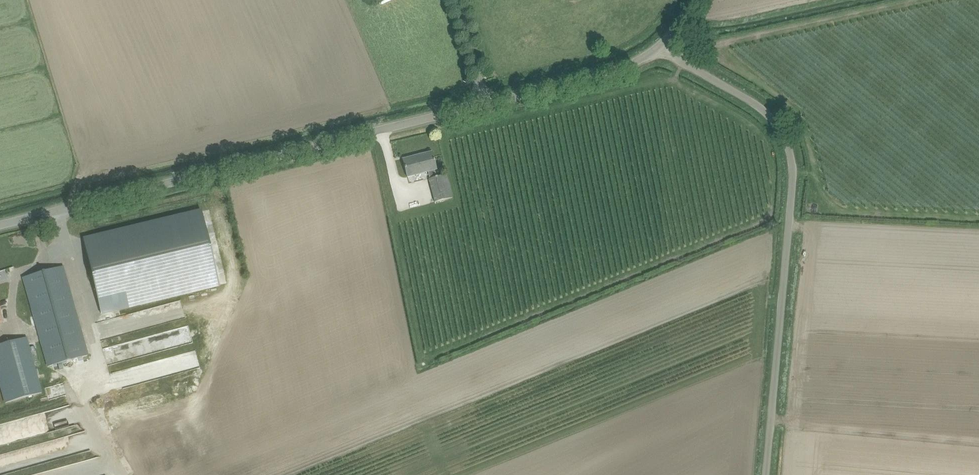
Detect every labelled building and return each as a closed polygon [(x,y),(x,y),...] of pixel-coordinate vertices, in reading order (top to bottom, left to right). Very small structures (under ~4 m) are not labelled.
[(437,170),(435,162),(432,152),(403,160),(405,169),(407,177),(429,172),(430,180),(429,180),(435,202),(452,198),(447,175),(436,178),(434,170),(437,170)] [(101,314),(220,285),(202,211),(83,240),(101,314)] [(27,287),(49,366),(88,355),(65,277),(63,267),(24,278),(27,287)] [(0,345),(0,386),(5,403),(42,392),(26,337),(0,345)]
